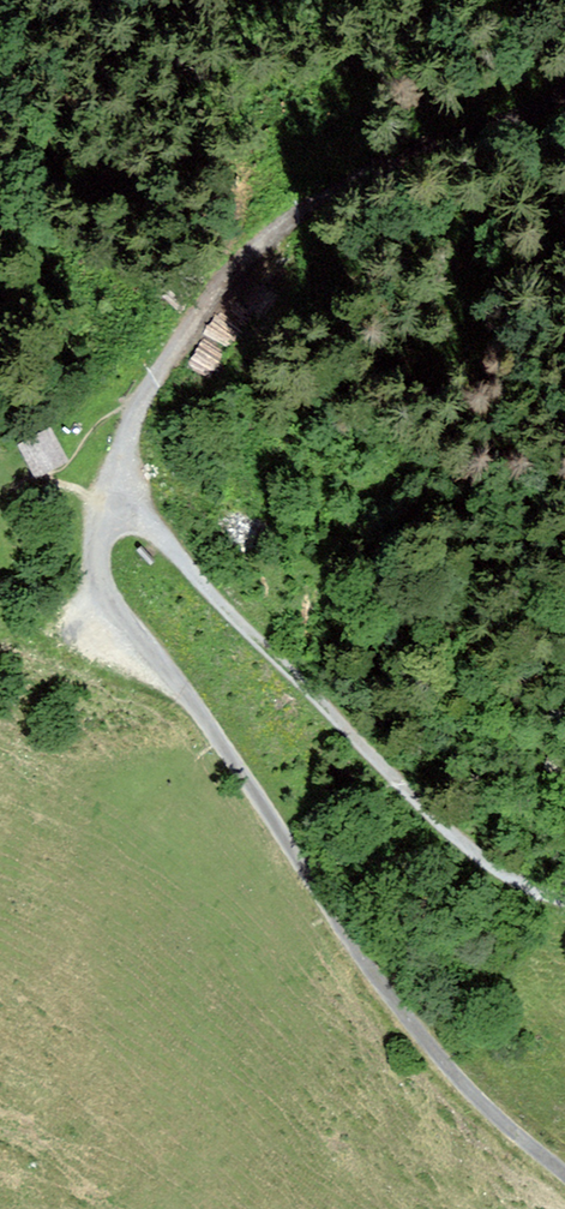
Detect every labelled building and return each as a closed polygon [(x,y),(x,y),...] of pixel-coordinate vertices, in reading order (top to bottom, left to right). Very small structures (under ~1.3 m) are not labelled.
[(50,425),(18,442),(36,478),(68,461),(50,425)]
